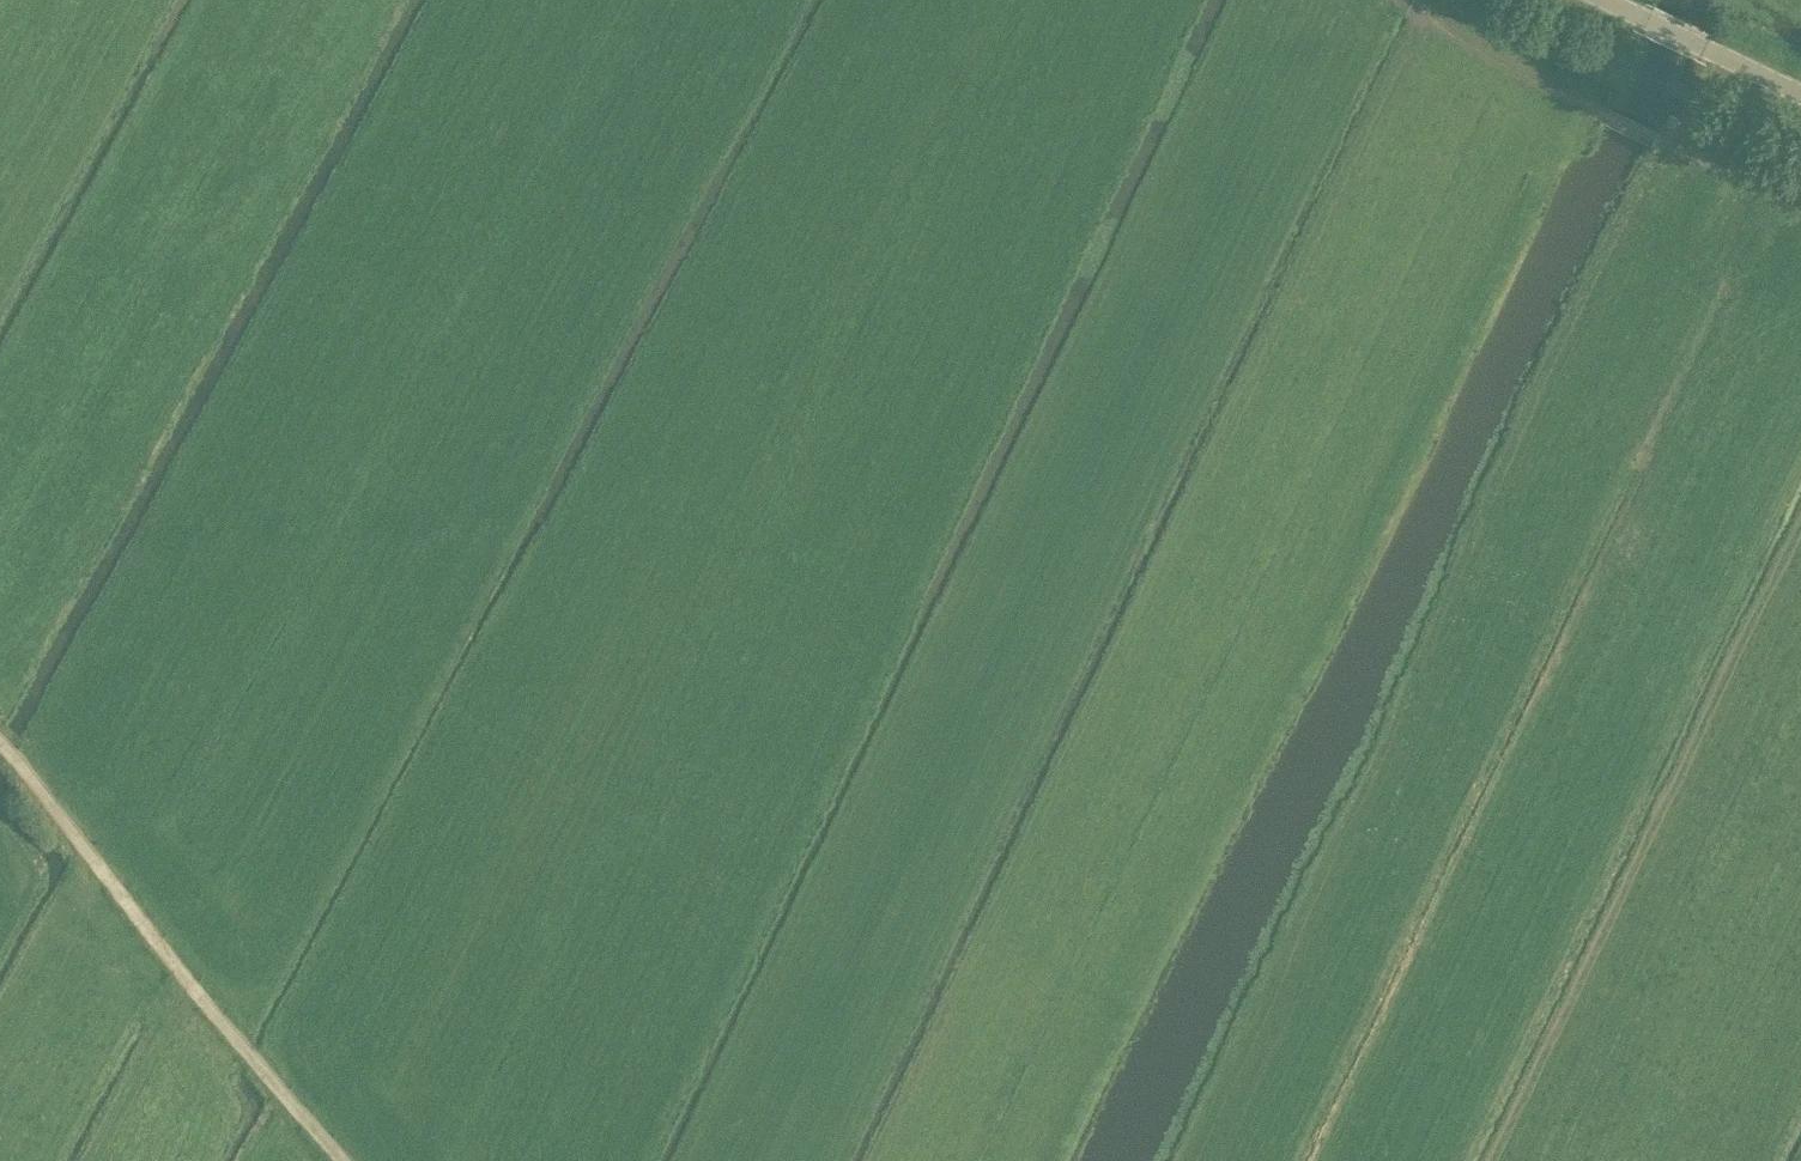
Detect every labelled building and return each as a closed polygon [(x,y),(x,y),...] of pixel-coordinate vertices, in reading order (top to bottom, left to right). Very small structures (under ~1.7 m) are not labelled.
[(1674,125),(1678,117),(1670,113),(1666,121),(1674,125)]
